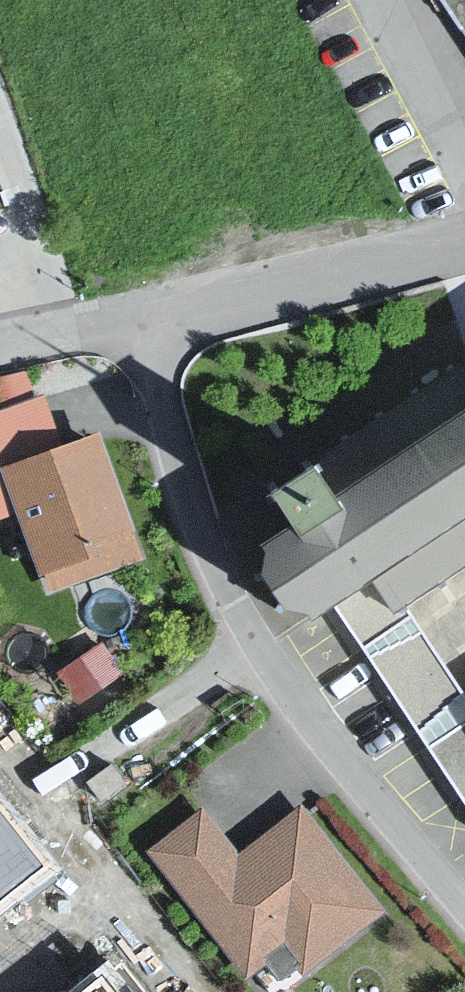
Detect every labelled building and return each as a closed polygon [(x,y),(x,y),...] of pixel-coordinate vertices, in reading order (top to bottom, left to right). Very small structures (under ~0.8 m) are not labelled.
[(464,25),(464,0),(448,0),(464,25)] [(50,222),(1,75),(0,75),(0,234),(50,222)] [(336,613),(383,586),(407,621),(439,600),(447,612),(460,603),(452,592),(464,583),(464,374),(456,361),(443,370),(451,382),(429,397),(421,386),(408,395),(416,406),(394,421),(387,410),(374,419),(382,431),(359,446),(352,435),(339,444),(347,455),(325,470),(317,459),(304,468),(311,477),(274,501),(298,536),(279,549),(268,577),(277,602),(297,620),(324,620),(336,613)] [(26,509),(9,466),(69,447),(53,401),(0,416),(0,515),(26,509)] [(69,447),(9,466),(26,509),(49,570),(58,583),(145,553),(110,434),(69,447)] [(407,621),(383,586),(336,613),(364,657),(410,626),(407,621)] [(410,626),(364,657),(374,671),(435,639),(422,618),(410,626)] [(435,639),(374,671),(421,740),(464,700),(464,688),(435,639)] [(421,740),(435,760),(464,738),(464,700),(421,740)] [(435,760),(464,802),(464,738),(435,760)] [(312,971),(391,907),(308,800),(241,847),(208,809),(153,850),(255,970),(291,937),(312,971)]
